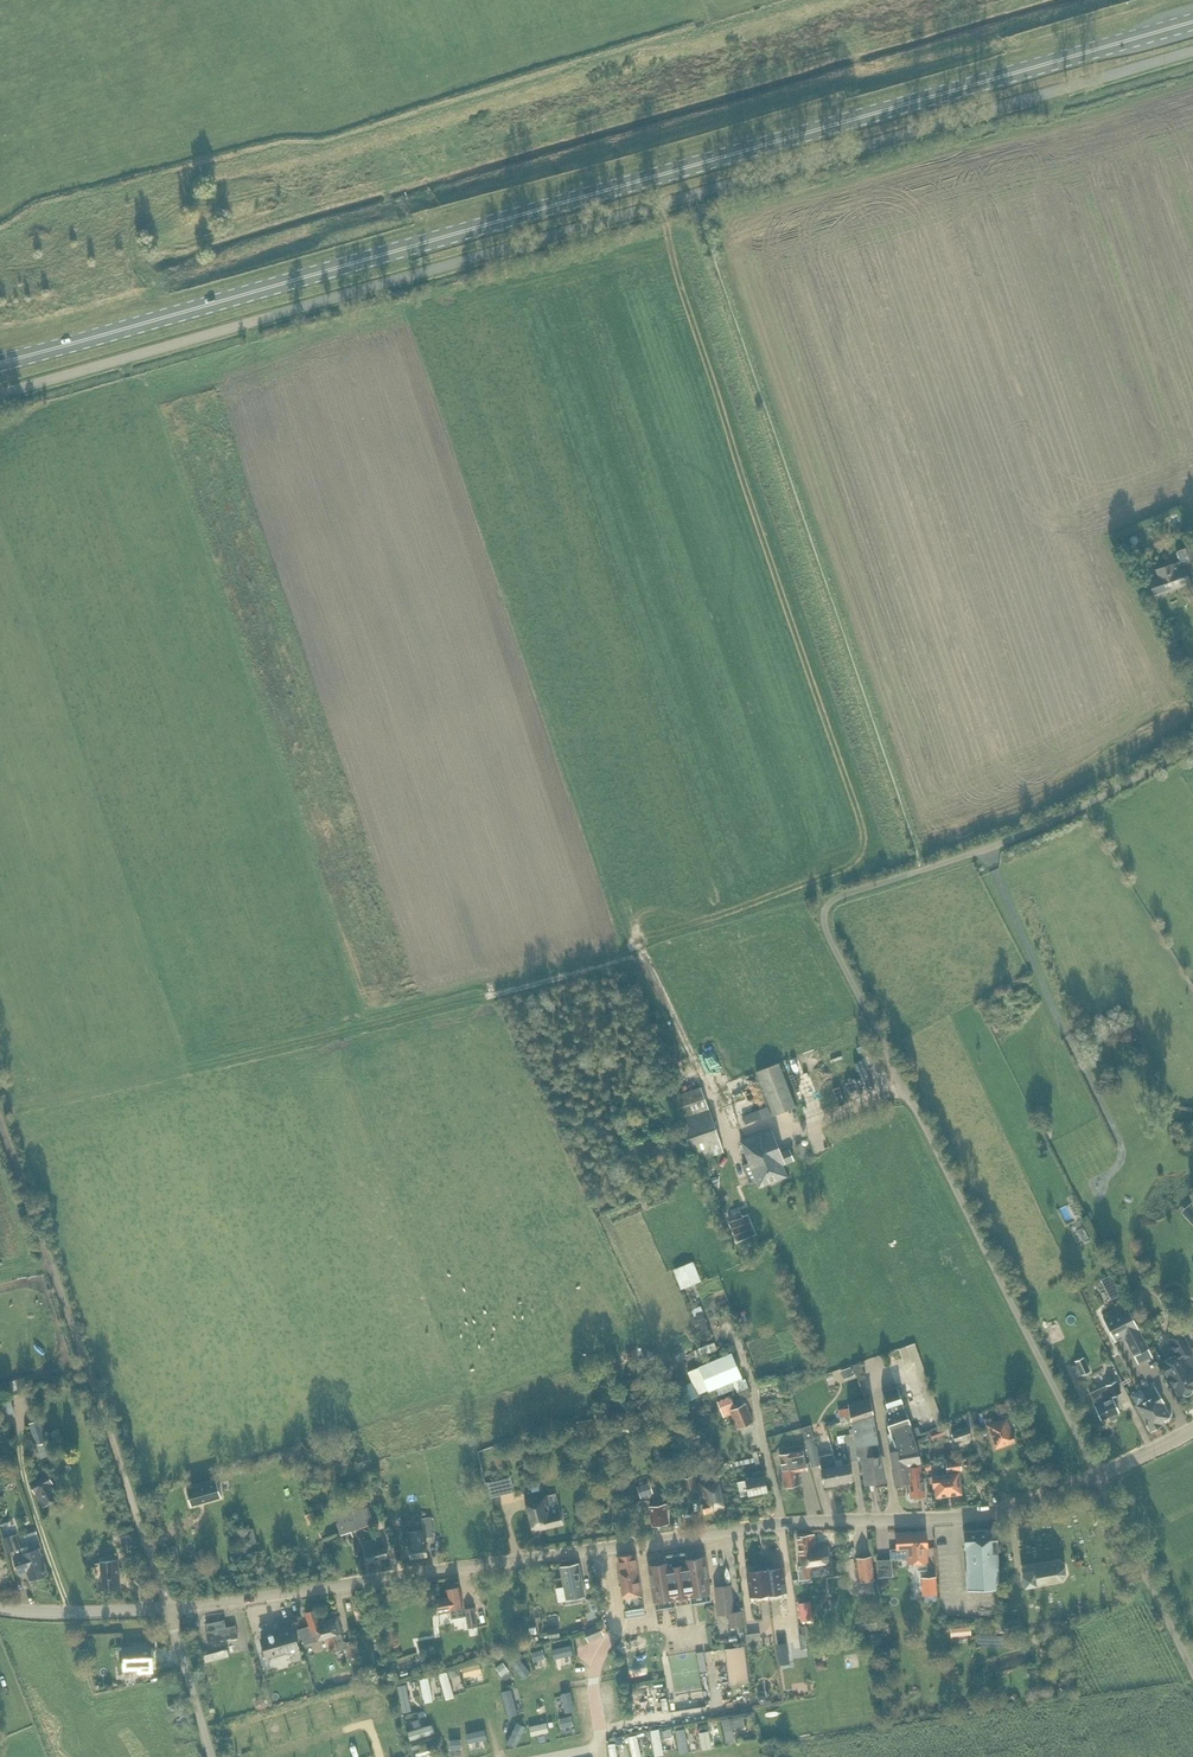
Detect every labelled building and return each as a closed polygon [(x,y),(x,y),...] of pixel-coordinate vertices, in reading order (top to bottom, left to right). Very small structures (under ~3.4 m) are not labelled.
[(1180,521),(1176,512),(1169,516),(1172,524),(1180,521)] [(1192,560),(1192,547),(1192,545),(1178,552),(1181,561),(1157,570),(1160,578),(1150,582),(1154,594),(1189,582),(1183,564),(1192,560)] [(977,974),(992,963),(988,958),(974,969),(977,974)] [(868,1058),(857,1063),(862,1073),(873,1068),(868,1058)] [(773,1115),(787,1110),(795,1107),(778,1062),(756,1071),(773,1115)] [(694,1161),(719,1152),(723,1151),(701,1086),(669,1097),(676,1120),(678,1119),(682,1132),(684,1131),(694,1161)] [(663,1098),(659,1088),(651,1092),(655,1101),(663,1098)] [(763,1119),(771,1116),(767,1106),(742,1116),(745,1123),(762,1117),(763,1119)] [(1051,1133),(1053,1119),(1044,1118),(1042,1132),(1051,1133)] [(772,1129),(741,1142),(745,1152),(749,1163),(743,1166),(750,1184),(757,1182),(759,1187),(787,1176),(782,1165),(785,1164),(793,1160),(789,1149),(781,1152),(772,1129)] [(801,1143),(796,1145),(802,1159),(810,1156),(806,1147),(803,1148),(801,1143)] [(1093,1217),(1089,1210),(1085,1213),(1088,1220),(1093,1217)] [(701,1281),(693,1261),(673,1269),(681,1289),(701,1281)] [(1115,1287),(1108,1291),(1112,1299),(1119,1295),(1115,1287)] [(687,1313),(695,1309),(693,1303),(684,1307),(687,1313)] [(1112,1314),(1103,1318),(1106,1324),(1115,1340),(1124,1336),(1138,1364),(1152,1357),(1138,1329),(1126,1307),(1112,1314)] [(702,1313),(696,1316),(704,1337),(711,1335),(702,1313)] [(740,1313),(736,1315),(741,1326),(745,1325),(740,1313)] [(1011,1340),(1007,1322),(999,1324),(1003,1342),(1011,1340)] [(1182,1333),(1169,1339),(1177,1355),(1161,1362),(1162,1364),(1160,1365),(1166,1376),(1168,1375),(1178,1395),(1181,1394),(1183,1395),(1186,1396),(1188,1396),(1190,1394),(1192,1393),(1192,1390),(1192,1388),(1192,1371),(1186,1374),(1178,1360),(1192,1353),(1182,1333)] [(714,1342),(694,1350),(696,1357),(716,1349),(714,1342)] [(731,1352),(698,1366),(698,1367),(687,1372),(697,1395),(708,1391),(709,1391),(741,1377),(731,1352)] [(1081,1375),(1089,1371),(1083,1358),(1075,1361),(1081,1375)] [(866,1378),(860,1362),(852,1365),(858,1381),(866,1378)] [(850,1367),(841,1370),(843,1376),(852,1373),(850,1367)] [(25,1376),(9,1381),(12,1389),(27,1384),(25,1376)] [(748,1387),(747,1383),(745,1378),(734,1383),(737,1391),(748,1387)] [(1117,1400),(1115,1395),(1121,1392),(1116,1381),(1090,1393),(1101,1420),(1109,1416),(1110,1419),(1112,1420),(1117,1417),(1118,1415),(1117,1413),(1118,1412),(1114,1401),(1117,1400)] [(697,1397),(690,1383),(676,1389),(683,1403),(697,1397)] [(1147,1425),(1151,1431),(1161,1425),(1161,1424),(1165,1421),(1164,1419),(1170,1416),(1162,1403),(1163,1402),(1154,1387),(1144,1394),(1147,1399),(1136,1405),(1146,1422),(1145,1423),(1147,1425)] [(897,1388),(882,1393),(889,1412),(887,1412),(891,1428),(889,1428),(890,1433),(887,1434),(892,1468),(893,1470),(895,1482),(908,1480),(910,1491),(907,1495),(907,1498),(911,1501),(916,1500),(919,1497),(925,1496),(923,1465),(910,1467),(907,1468),(907,1465),(921,1463),(918,1446),(916,1447),(916,1446),(913,1436),(920,1433),(918,1427),(911,1429),(897,1388)] [(742,1397),(733,1401),(731,1396),(718,1401),(724,1416),(732,1413),(738,1427),(753,1420),(745,1403),(742,1397)] [(871,1445),(870,1444),(878,1443),(870,1397),(848,1405),(848,1407),(851,1421),(856,1447),(858,1460),(862,1459),(866,1478),(872,1477),(873,1483),(884,1481),(877,1444),(871,1445)] [(998,1414),(1009,1411),(1011,1410),(1012,1415),(1019,1413),(1014,1398),(1006,1401),(1007,1403),(995,1406),(998,1414)] [(667,1421),(683,1416),(681,1407),(664,1412),(667,1421)] [(840,1423),(851,1421),(848,1407),(837,1409),(840,1423)] [(950,1425),(949,1425),(951,1432),(955,1443),(971,1438),(968,1428),(974,1426),(970,1415),(964,1417),(965,1420),(950,1425)] [(995,1448),(1015,1441),(1006,1415),(1003,1416),(1004,1418),(987,1424),(995,1448)] [(593,1419),(579,1422),(583,1438),(597,1435),(593,1419)] [(37,1445),(46,1442),(39,1420),(30,1423),(37,1445)] [(626,1423),(610,1427),(613,1437),(629,1432),(626,1423)] [(824,1485),(838,1483),(835,1466),(832,1454),(819,1457),(816,1444),(815,1444),(810,1426),(801,1428),(803,1433),(811,1467),(821,1464),(822,1469),(821,1469),(824,1485)] [(937,1430),(929,1433),(931,1438),(939,1436),(937,1430)] [(850,1460),(857,1459),(853,1433),(845,1435),(850,1460)] [(0,1446),(5,1458),(11,1456),(7,1444),(0,1446)] [(320,1464),(344,1457),(340,1446),(317,1453),(320,1464)] [(798,1484),(795,1468),(806,1466),(803,1450),(791,1452),(791,1453),(778,1455),(781,1469),(782,1469),(786,1487),(798,1484)] [(307,1451),(299,1452),(301,1462),(308,1461),(307,1451)] [(752,1457),(735,1461),(736,1466),(753,1462),(754,1465),(760,1464),(757,1451),(751,1453),(752,1457)] [(850,1464),(843,1465),(840,1452),(832,1454),(835,1466),(838,1483),(853,1480),(850,1464)] [(974,1456),(966,1458),(968,1466),(976,1464),(974,1456)] [(414,1457),(392,1463),(395,1474),(417,1467),(414,1457)] [(961,1493),(959,1479),(963,1478),(959,1458),(944,1461),(947,1474),(932,1476),(933,1487),(935,1487),(936,1497),(961,1493)] [(745,1480),(737,1482),(740,1496),(748,1494),(749,1495),(767,1491),(764,1476),(763,1476),(761,1470),(753,1472),(754,1478),(745,1480)] [(52,1484),(53,1484),(47,1474),(30,1483),(35,1493),(36,1493),(44,1506),(60,1498),(52,1484)] [(686,1500),(699,1497),(694,1476),(681,1479),(686,1500)] [(705,1514),(725,1510),(718,1478),(698,1482),(705,1514)] [(216,1481),(187,1490),(191,1506),(221,1497),(216,1481)] [(495,1481),(487,1483),(491,1498),(499,1496),(495,1481)] [(330,1498),(324,1483),(319,1485),(320,1488),(314,1490),(319,1502),(330,1498)] [(650,1506),(648,1495),(653,1493),(649,1483),(637,1487),(641,1497),(641,1501),(639,1502),(641,1515),(650,1513),(652,1525),(669,1523),(666,1504),(650,1506)] [(357,1500),(351,1484),(339,1489),(344,1504),(357,1500)] [(563,1524),(560,1513),(552,1515),(547,1494),(525,1499),(533,1531),(563,1524)] [(341,1534),(374,1523),(368,1507),(355,1512),(353,1505),(335,1511),(339,1522),(337,1523),(341,1534)] [(304,1515),(307,1525),(317,1522),(313,1512),(304,1515)] [(428,1556),(425,1537),(434,1536),(431,1517),(421,1519),(423,1530),(406,1532),(410,1559),(428,1556)] [(253,1529),(242,1532),(246,1547),(257,1544),(253,1529)] [(967,1589),(996,1588),(995,1573),(990,1574),(990,1570),(993,1570),(992,1553),(997,1553),(996,1547),(997,1547),(996,1530),(964,1532),(965,1549),(966,1549),(967,1571),(966,1571),(967,1589)] [(38,1549),(36,1550),(34,1543),(20,1548),(16,1534),(3,1538),(7,1552),(13,1550),(15,1558),(14,1558),(19,1573),(27,1570),(31,1579),(47,1574),(38,1549)] [(809,1578),(807,1565),(831,1562),(829,1546),(816,1548),(814,1534),(797,1537),(801,1566),(799,1566),(800,1571),(799,1571),(800,1580),(809,1578)] [(897,1550),(907,1550),(908,1563),(917,1563),(918,1570),(926,1570),(926,1562),(927,1562),(927,1549),(926,1534),(897,1535),(897,1550)] [(368,1563),(388,1557),(385,1546),(379,1548),(376,1537),(362,1541),(365,1552),(368,1563)] [(621,1585),(625,1615),(625,1617),(644,1615),(635,1554),(617,1556),(619,1571),(617,1572),(618,1585),(621,1585)] [(860,1582),(874,1580),(871,1556),(857,1558),(860,1582)] [(691,1603),(692,1603),(710,1600),(703,1557),(685,1560),(685,1566),(684,1566),(683,1566),(670,1568),(669,1568),(668,1563),(649,1566),(656,1609),(674,1606),(675,1606),(691,1603)] [(891,1559),(877,1560),(878,1578),(892,1577),(891,1559)] [(101,1589),(119,1587),(116,1561),(99,1563),(101,1589)] [(1066,1575),(1066,1573),(1065,1573),(1064,1568),(1065,1567),(1064,1565),(1063,1566),(1059,1564),(1060,1562),(1058,1562),(1058,1564),(1050,1565),(1050,1563),(1048,1564),(1048,1565),(1042,1566),(1042,1565),(1041,1565),(1041,1566),(1035,1567),(1035,1566),(1033,1566),(1033,1568),(1032,1568),(1033,1569),(1022,1571),(1024,1584),(1035,1582),(1036,1584),(1036,1585),(1038,1585),(1038,1584),(1044,1582),(1044,1584),(1046,1584),(1045,1582),(1052,1581),(1052,1583),(1053,1582),(1053,1581),(1060,1579),(1061,1581),(1062,1580),(1062,1578),(1065,1575),(1066,1575)] [(564,1580),(582,1577),(580,1563),(562,1567),(564,1580)] [(768,1594),(786,1592),(783,1568),(765,1570),(768,1594)] [(750,1596),(768,1594),(765,1570),(747,1573),(750,1596)] [(936,1595),(936,1576),(921,1577),(922,1596),(936,1595)] [(582,1577),(564,1580),(568,1599),(586,1596),(584,1585),(582,1577)] [(730,1627),(743,1625),(741,1611),(734,1612),(731,1585),(714,1587),(718,1614),(728,1613),(730,1627)] [(463,1617),(462,1607),(463,1607),(459,1587),(446,1590),(447,1597),(436,1600),(438,1613),(449,1611),(450,1619),(463,1617)] [(598,1609),(595,1598),(589,1599),(591,1610),(598,1609)] [(762,1618),(763,1602),(755,1601),(754,1617),(762,1618)] [(465,1609),(468,1628),(478,1627),(474,1608),(465,1609)] [(338,1617),(320,1622),(317,1609),(305,1613),(309,1627),(299,1630),(301,1638),(302,1637),(304,1644),(328,1637),(329,1641),(331,1640),(334,1652),(347,1648),(350,1658),(356,1656),(351,1641),(344,1644),(341,1633),(342,1632),(338,1617)] [(811,1611),(800,1613),(801,1622),(812,1620),(811,1611)] [(367,1623),(376,1621),(374,1615),(365,1617),(367,1623)] [(860,1630),(877,1627),(876,1617),(858,1619),(860,1630)] [(225,1620),(206,1624),(207,1631),(206,1632),(208,1642),(221,1639),(221,1641),(223,1641),(223,1639),(231,1638),(231,1639),(238,1638),(236,1625),(226,1627),(225,1620)] [(267,1659),(299,1650),(290,1620),(279,1623),(282,1632),(261,1638),(267,1659)] [(599,1624),(584,1631),(588,1642),(604,1635),(599,1624)] [(970,1634),(970,1627),(950,1628),(951,1636),(970,1634)] [(548,1630),(549,1638),(560,1636),(558,1628),(548,1630)] [(741,1631),(741,1639),(753,1639),(752,1631),(741,1631)] [(798,1632),(785,1632),(785,1655),(799,1655),(798,1632)] [(562,1643),(563,1656),(577,1655),(577,1643),(562,1643)] [(138,1672),(152,1671),(151,1645),(123,1647),(124,1665),(138,1664),(138,1672)] [(749,1682),(744,1646),(724,1649),(728,1684),(749,1682)] [(80,1650),(83,1660),(91,1658),(88,1648),(80,1650)] [(496,1652),(497,1662),(503,1661),(505,1676),(514,1674),(511,1659),(506,1660),(505,1651),(496,1652)] [(533,1656),(535,1664),(542,1662),(540,1654),(533,1656)] [(456,1673),(474,1672),(473,1662),(455,1664),(456,1673)] [(606,1679),(594,1680),(595,1688),(607,1686),(606,1679)] [(419,1688),(418,1681),(410,1683),(411,1690),(419,1688)] [(478,1689),(478,1699),(502,1698),(502,1689),(478,1689)] [(536,1690),(507,1698),(513,1717),(526,1713),(524,1706),(532,1704),(534,1709),(541,1707),(536,1690)] [(262,1699),(256,1701),(259,1708),(265,1706),(262,1699)] [(595,1708),(612,1705),(611,1699),(594,1702),(595,1708)] [(167,1705),(173,1724),(186,1720),(180,1701),(167,1705)] [(692,1703),(677,1703),(677,1712),(692,1712),(692,1703)] [(401,1723),(415,1719),(412,1711),(398,1715),(401,1723)] [(735,1715),(727,1716),(728,1723),(737,1722),(735,1715)] [(575,1717),(578,1735),(584,1734),(581,1716),(575,1717)] [(569,1738),(565,1717),(554,1719),(558,1740),(569,1738)] [(529,1731),(529,1735),(543,1732),(540,1720),(521,1724),(522,1732),(529,1731)] [(698,1725),(699,1732),(707,1730),(706,1724),(698,1725)] [(663,1738),(672,1736),(671,1729),(661,1731),(663,1738)] [(514,1731),(493,1732),(493,1743),(515,1742),(514,1731)] [(602,1741),(603,1756),(611,1756),(610,1741),(602,1741)]
